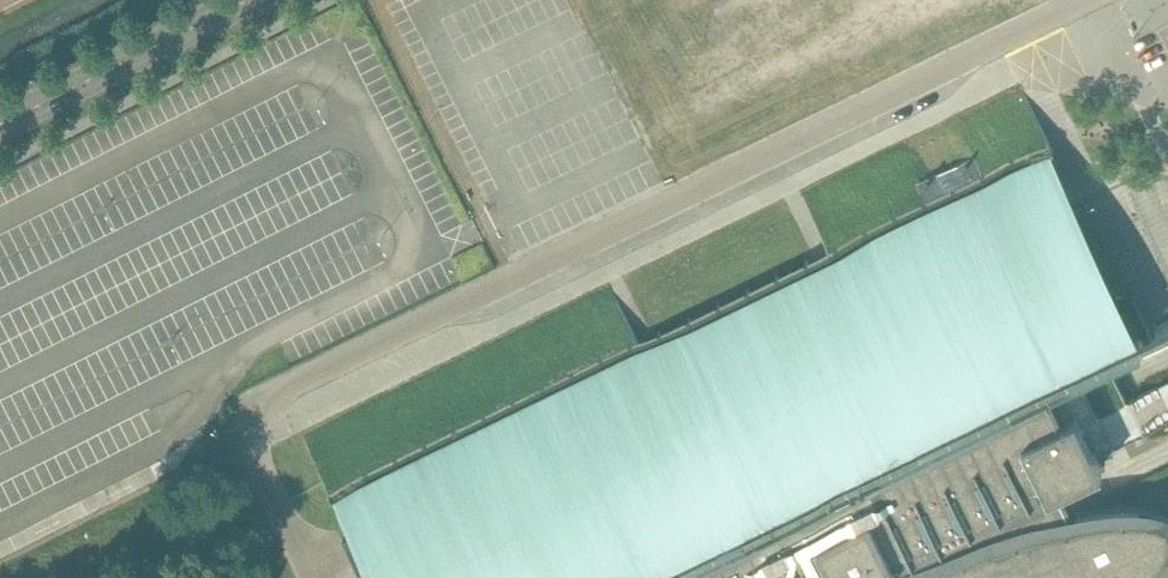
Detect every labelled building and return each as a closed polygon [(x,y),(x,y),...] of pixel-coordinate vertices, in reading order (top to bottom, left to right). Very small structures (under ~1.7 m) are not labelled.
[(328,491),(333,501),(338,499),(345,509),(350,507),(359,525),(362,531),(349,538),(342,540),(354,565),(360,577),(380,577),(384,576),(385,577),(1150,577),(1152,575),(1155,572),(1158,568),(1160,565),(1162,563),(1164,560),(1165,558),(1166,555),(1167,553),(1167,548),(1167,547),(1167,529),(1167,528),(1167,526),(1166,525),(1165,523),(1164,522),(1162,521),(1161,520),(1160,519),(1158,518),(1157,518),(1155,517),(1153,517),(1148,515),(1144,514),(1139,514),(1134,513),(1130,512),(1125,512),(1121,513),(1116,513),(1112,513),(1106,514),(1100,514),(1094,515),(1088,516),(1082,517),(1076,518),(1073,512),(1063,491),(1061,486),(1102,465),(1097,453),(1113,445),(1167,419),(1167,406),(1158,386),(1158,385),(1128,400),(1124,392),(1111,365),(1136,353),(1113,307),(1067,211),(1047,170),(1052,167),(1048,155),(1053,152),(1048,142),(982,174),(974,157),(918,184),(926,201),(828,249),(813,256),(651,334),(637,342),(328,491)] [(1155,326),(1149,329),(1133,297),(1113,307),(1136,353),(1155,343),(1151,334),(1157,330),(1155,326)]
